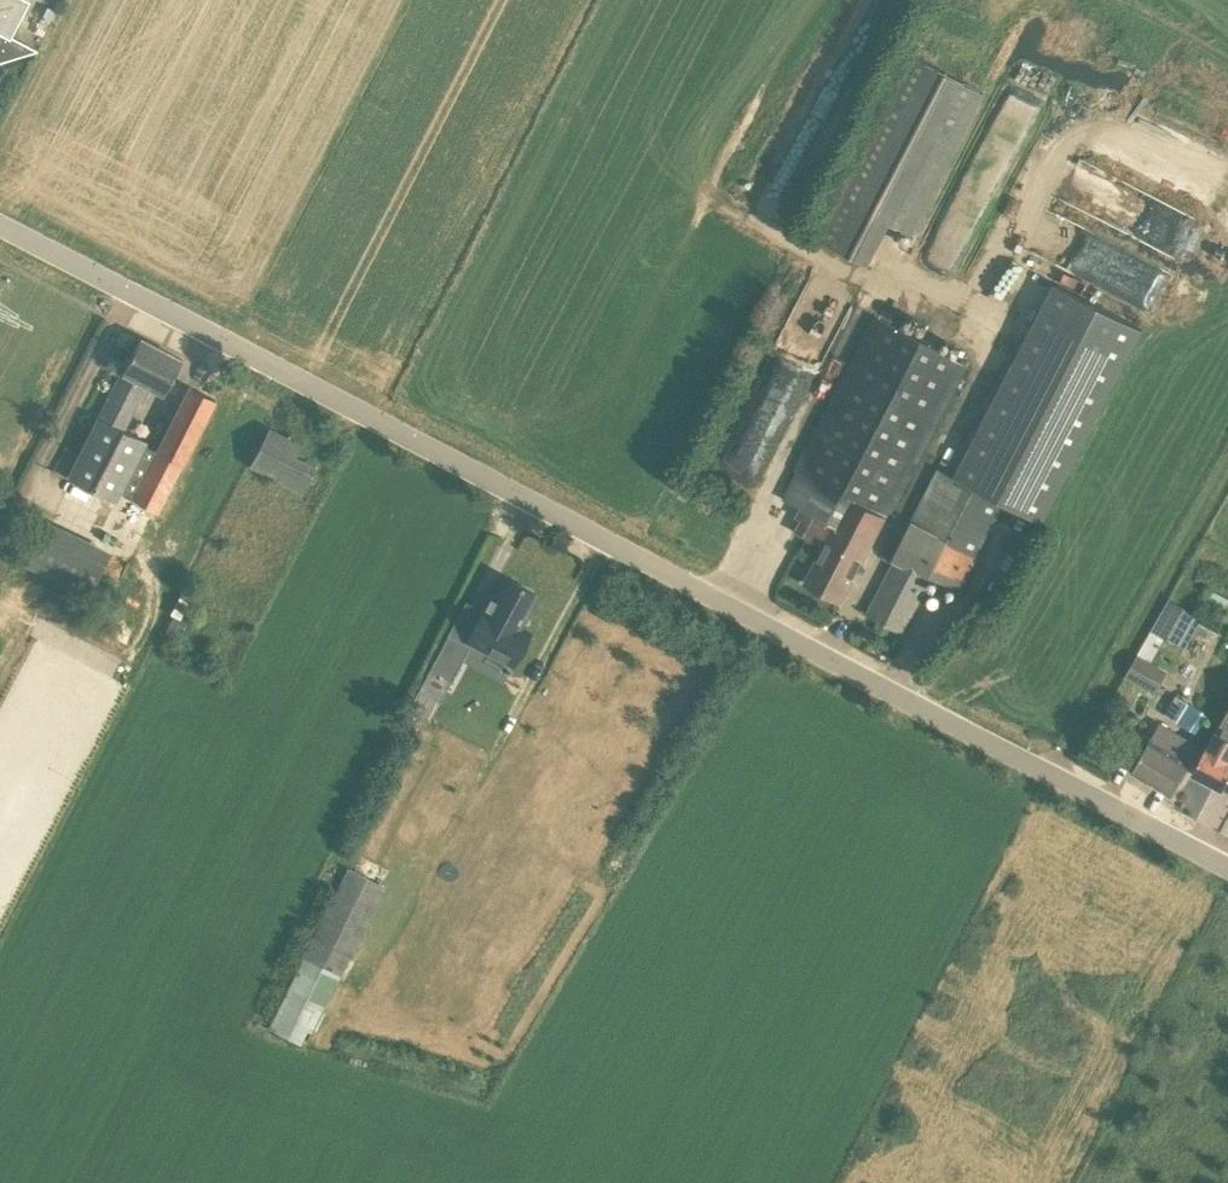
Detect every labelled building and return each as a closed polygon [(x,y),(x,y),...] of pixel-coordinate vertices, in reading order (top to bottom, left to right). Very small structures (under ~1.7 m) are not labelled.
[(13,29),(27,1),(25,0),(0,0),(0,61),(27,53),(31,46),(10,35),(13,29)] [(907,54),(813,237),(866,265),(888,223),(910,234),(983,93),(907,54)] [(961,458),(952,475),(1003,502),(1042,522),(1142,328),(1056,284),(965,460),(961,458)] [(780,318),(743,406),(793,427),(829,339),(780,318)] [(785,501),(806,513),(796,533),(824,548),(806,583),(841,601),(965,363),(879,319),(785,501)] [(182,358),(140,337),(68,478),(115,501),(119,493),(158,513),(216,399),(190,386),(157,451),(144,444),(146,441),(118,428),(136,394),(158,405),(182,358)] [(302,492),(316,466),(294,455),(300,444),(270,428),(251,465),(302,492)] [(931,576),(958,590),(1003,502),(952,475),(939,469),(894,558),(896,559),(868,614),(902,632),(931,576)] [(80,591),(101,546),(44,521),(24,566),(80,591)] [(535,592),(506,577),(496,595),(493,593),(484,610),(469,639),(514,663),(530,632),(518,626),(535,592)] [(1186,611),(1170,640),(1186,649),(1202,620),(1186,611)] [(468,654),(447,643),(431,673),(452,684),(468,654)] [(1170,669),(1138,652),(1125,675),(1156,693),(1170,669)] [(1175,694),(1163,714),(1176,722),(1188,702),(1175,694)] [(1193,772),(1224,788),(1227,780),(1227,711),(1193,772)] [(1172,795),(1201,747),(1161,723),(1132,771),(1172,795)] [(266,1027),(305,1046),(384,885),(345,866),(266,1027)]
